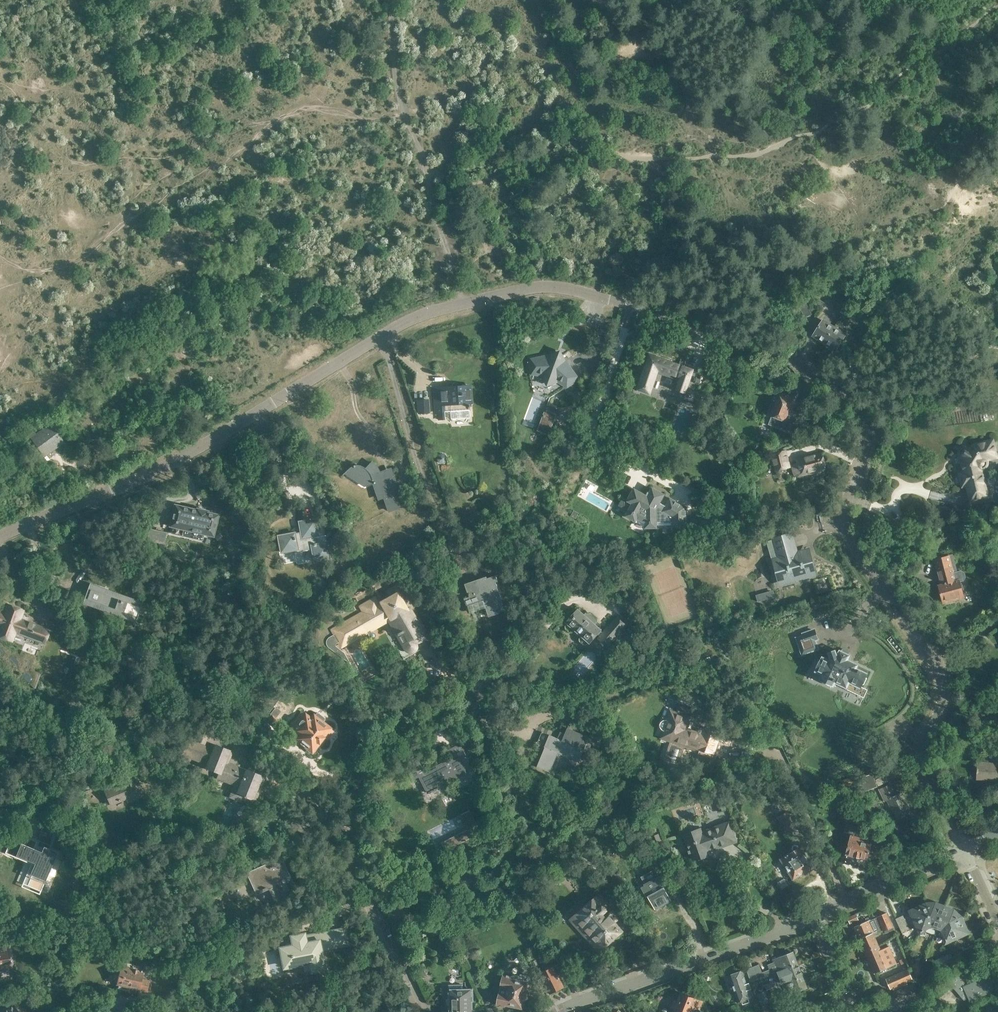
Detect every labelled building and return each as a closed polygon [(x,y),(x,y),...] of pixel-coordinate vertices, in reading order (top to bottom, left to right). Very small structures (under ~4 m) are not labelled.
[(834,311),(841,316),(846,308),(839,304),(834,311)] [(846,308),(841,316),(849,320),(853,313),(846,308)] [(813,335),(824,343),(835,326),(824,319),(813,335)] [(835,326),(824,343),(835,350),(846,333),(835,326)] [(555,354),(531,359),(529,368),(530,373),(537,374),(537,375),(540,375),(540,374),(547,375),(547,378),(551,379),(545,397),(550,398),(574,383),(577,376),(562,356),(563,355),(562,353),(558,351),(556,352),(555,354)] [(649,353),(638,387),(652,392),(659,371),(679,378),(675,390),(686,394),(695,369),(649,353)] [(449,411),(450,411),(450,419),(469,418),(469,410),(469,404),(472,404),(471,386),(433,389),(435,413),(445,412),(445,411),(449,411)] [(773,416),(773,417),(783,421),(783,419),(785,420),(788,412),(789,412),(794,397),(788,395),(787,397),(779,394),(771,415),(773,416)] [(418,414),(429,413),(429,398),(417,399),(418,414)] [(545,411),(538,431),(549,435),(556,415),(545,411)] [(61,442),(49,425),(33,436),(44,452),(49,448),(50,449),(61,442)] [(987,496),(981,469),(983,468),(987,465),(987,461),(986,455),(996,453),(993,440),(973,445),(970,449),(966,447),(960,456),(964,459),(962,463),(964,472),(959,473),(962,486),(967,485),(971,500),(987,496)] [(754,447),(747,449),(749,455),(756,453),(754,447)] [(773,456),(776,470),(790,467),(785,450),(778,452),(773,456)] [(826,468),(822,455),(821,453),(796,460),(797,463),(791,464),(794,477),(826,468)] [(438,455),(437,459),(438,462),(442,463),(445,462),(447,458),(445,454),(441,454),(438,455)] [(372,462),(366,468),(363,467),(362,466),(361,465),(359,465),(358,465),(357,465),(355,465),(354,465),(351,466),(343,473),(363,487),(372,484),(378,500),(383,498),(388,512),(401,508),(395,492),(399,490),(391,467),(379,472),(378,469),(377,468),(374,464),(372,462)] [(416,498),(411,484),(406,486),(411,500),(416,498)] [(665,505),(660,503),(665,494),(652,486),(649,492),(648,491),(646,494),(634,488),(633,491),(632,490),(628,498),(628,499),(627,501),(631,504),(626,513),(624,516),(636,522),(637,519),(645,523),(645,529),(658,528),(657,523),(671,522),(671,528),(687,528),(687,515),(686,515),(686,510),(687,510),(687,506),(681,503),(680,504),(675,501),(676,500),(669,497),(665,505)] [(196,533),(212,537),(217,515),(207,512),(207,511),(197,509),(197,510),(174,505),(170,527),(181,529),(180,536),(194,539),(196,533)] [(574,510),(570,516),(576,519),(579,513),(574,510)] [(314,561),(330,558),(327,542),(314,545),(312,536),(318,535),(315,519),(299,522),(301,533),(294,534),(294,533),(278,536),(281,552),(295,549),(295,551),(312,547),(314,561)] [(158,543),(161,531),(149,528),(147,540),(158,543)] [(772,539),(766,541),(779,585),(804,578),(804,579),(816,576),(809,548),(797,552),(792,533),(772,539)] [(685,553),(687,560),(695,558),(692,550),(685,553)] [(952,554),(939,557),(946,581),(945,581),(945,583),(938,584),(943,601),(952,599),(953,601),(965,598),(961,581),(964,581),(966,577),(965,572),(961,570),(957,571),(952,554)] [(487,578),(487,576),(465,584),(469,597),(464,598),(467,605),(468,605),(468,606),(469,606),(475,621),(479,619),(476,609),(485,606),(489,616),(491,615),(491,616),(500,613),(499,612),(505,610),(496,582),(498,581),(496,575),(487,578)] [(569,590),(576,587),(573,578),(566,581),(569,590)] [(329,628),(333,635),(328,637),(327,639),(326,641),(326,643),(326,646),(330,649),(349,663),(343,652),(335,646),(335,645),(335,643),(337,643),(340,648),(367,633),(369,638),(371,638),(372,639),(374,638),(375,637),(375,635),(375,633),(374,633),(372,632),(370,632),(387,622),(403,652),(428,638),(411,609),(415,607),(408,594),(404,596),(397,584),(385,591),(388,596),(378,602),(374,596),(357,605),(361,611),(329,628)] [(136,621),(142,603),(91,585),(84,603),(136,621)] [(774,589),(756,593),(758,601),(776,597),(774,589)] [(50,630),(20,619),(23,610),(19,609),(19,608),(12,606),(7,604),(4,613),(0,611),(0,636),(0,637),(8,639),(13,641),(16,634),(45,645),(47,640),(47,641),(50,633),(49,633),(50,630)] [(567,622),(567,623),(568,623),(566,626),(566,628),(570,632),(573,632),(575,629),(582,636),(580,638),(580,641),(584,644),(587,644),(589,641),(590,642),(590,643),(591,642),(598,634),(600,636),(599,638),(609,646),(627,625),(617,616),(603,633),(600,630),(601,630),(602,629),(601,629),(595,624),(596,622),(586,613),(585,615),(579,610),(578,609),(578,610),(567,622)] [(817,639),(814,630),(803,634),(804,636),(797,638),(802,653),(817,648),(814,640),(817,639)] [(849,656),(840,651),(838,656),(836,655),(835,651),(830,653),(831,657),(829,661),(823,658),(822,660),(818,660),(816,666),(818,669),(817,671),(823,674),(821,679),(822,679),(822,682),(830,686),(833,684),(834,685),(835,681),(836,682),(847,687),(849,681),(860,686),(861,684),(865,684),(867,678),(865,675),(866,673),(861,671),(862,671),(859,669),(859,670),(855,668),(857,665),(847,660),(849,656)] [(286,718),(279,713),(280,711),(275,707),(271,713),(271,714),(267,719),(278,728),(286,718)] [(664,730),(663,731),(668,732),(666,739),(670,741),(664,760),(679,765),(685,746),(698,750),(699,747),(714,752),(720,736),(703,731),(702,734),(686,729),(690,717),(671,710),(667,720),(666,719),(665,719),(664,720),(663,720),(662,720),(661,721),(661,722),(660,723),(660,724),(660,725),(660,726),(660,727),(661,728),(662,729),(663,729),(664,730)] [(334,731),(332,729),(333,728),(313,713),(311,716),(305,712),(304,713),(301,711),(288,728),(291,730),(290,731),(296,735),(294,738),(312,752),(319,743),(323,737),(327,739),(334,731)] [(589,737),(567,728),(562,740),(549,734),(544,747),(545,747),(537,766),(550,772),(558,753),(576,761),(581,749),(584,750),(588,752),(591,745),(595,746),(600,734),(591,731),(589,737)] [(206,747),(206,746),(186,737),(179,754),(200,762),(202,757),(206,747)] [(231,747),(213,739),(202,767),(219,774),(217,779),(232,785),(228,796),(241,802),(243,797),(255,801),(259,793),(260,793),(263,786),(262,786),(265,777),(262,776),(263,775),(245,768),(245,769),(228,763),(233,752),(230,751),(231,747)] [(460,759),(466,755),(460,743),(446,750),(450,758),(434,766),(436,768),(425,773),(418,759),(405,766),(412,780),(418,777),(426,794),(428,793),(429,793),(438,788),(467,773),(460,759)] [(977,762),(976,778),(992,779),(992,780),(997,781),(997,747),(994,747),(992,763),(977,762)] [(128,802),(144,795),(133,771),(117,778),(120,784),(104,791),(110,806),(126,799),(128,802)] [(886,772),(875,775),(877,784),(888,781),(886,772)] [(858,779),(863,792),(877,786),(872,773),(858,779)] [(911,813),(901,792),(895,794),(890,784),(879,788),(885,801),(889,799),(898,819),(911,813)] [(868,803),(871,810),(878,807),(875,799),(868,803)] [(479,831),(469,809),(459,814),(467,829),(440,842),(444,850),(450,847),(450,849),(457,846),(457,845),(473,836),(473,835),(479,831)] [(790,833),(798,828),(787,811),(776,818),(787,833),(789,832),(790,833)] [(728,844),(736,841),(729,821),(720,824),(721,827),(702,834),(700,829),(684,835),(690,850),(689,851),(690,852),(691,852),(694,860),(697,859),(699,860),(705,858),(706,855),(710,854),(707,847),(726,840),(728,844)] [(846,861),(855,863),(858,855),(860,856),(860,857),(867,859),(871,843),(876,844),(877,840),(862,836),(864,828),(852,825),(852,826),(848,825),(846,826),(844,834),(851,836),(846,854),(848,854),(846,861)] [(41,891),(58,852),(44,846),(41,851),(8,836),(2,850),(33,864),(29,873),(33,874),(28,885),(41,891)] [(780,858),(793,879),(804,872),(805,874),(813,869),(799,847),(789,853),(786,854),(780,858)] [(487,851),(481,854),(485,861),(491,858),(487,851)] [(280,853),(263,861),(264,864),(246,872),(256,895),(272,887),(279,902),(291,896),(281,875),(286,872),(278,855),(280,854),(280,853)] [(648,896),(656,909),(672,900),(664,887),(666,886),(660,875),(644,884),(645,885),(641,887),(640,885),(638,886),(642,893),(644,892),(647,896),(648,896)] [(590,940),(588,942),(595,950),(621,927),(615,921),(619,918),(620,917),(616,913),(612,908),(609,910),(607,909),(606,907),(608,904),(607,902),(608,900),(601,892),(571,918),(590,940)] [(934,904),(928,907),(928,906),(931,913),(930,914),(928,915),(922,930),(921,931),(922,934),(926,932),(926,930),(931,932),(932,927),(936,928),(944,907),(936,904),(934,904)] [(911,911),(921,931),(922,930),(928,915),(930,914),(931,913),(928,906),(928,907),(924,905),(911,911)] [(953,910),(944,907),(936,928),(941,930),(939,935),(943,936),(942,938),(944,942),(947,941),(946,939),(947,936),(952,924),(950,922),(951,920),(957,917),(955,911),(953,910)] [(881,924),(884,931),(885,933),(894,929),(887,912),(878,916),(881,924)] [(850,922),(858,919),(856,913),(848,915),(850,922)] [(420,922),(424,930),(426,929),(431,926),(432,928),(438,924),(432,915),(420,922)] [(896,918),(902,932),(909,929),(903,915),(896,918)] [(859,938),(877,930),(883,928),(881,925),(878,927),(874,918),(872,919),(872,918),(869,920),(868,917),(865,918),(866,921),(854,926),(859,938)] [(946,939),(947,941),(967,931),(961,918),(957,917),(951,920),(950,922),(952,924),(947,936),(946,939)] [(468,930),(464,918),(452,922),(456,935),(468,930)] [(877,930),(859,938),(868,958),(872,956),(870,949),(879,945),(875,934),(878,933),(877,930)] [(281,948),(284,967),(310,962),(312,970),(307,971),(309,980),(317,979),(315,970),(324,968),(322,959),(319,946),(328,945),(328,947),(336,946),(334,931),(316,935),(316,938),(305,940),(304,935),(292,937),(294,946),(281,948)] [(872,956),(868,958),(874,973),(897,963),(889,946),(881,949),(879,945),(870,949),(872,956)] [(0,951),(0,968),(11,966),(8,949),(0,951)] [(935,961),(938,968),(963,957),(963,956),(964,955),(963,951),(961,952),(961,951),(948,956),(948,955),(935,961)] [(773,972),(797,962),(793,952),(773,960),(774,962),(768,964),(770,969),(762,972),(759,964),(747,969),(751,981),(773,972)] [(916,976),(924,973),(919,961),(911,965),(908,966),(913,977),(916,976)] [(803,975),(797,962),(773,972),(777,981),(775,981),(775,980),(764,985),(766,990),(783,983),(803,975)] [(147,990),(149,981),(142,979),(143,973),(136,971),(136,969),(121,966),(117,983),(119,984),(118,988),(127,990),(128,986),(140,989),(147,990)] [(423,978),(428,975),(423,966),(418,969),(423,978)] [(557,990),(564,987),(554,966),(540,973),(550,993),(557,990)] [(886,979),(890,988),(913,978),(909,969),(886,979)] [(748,997),(753,995),(749,982),(746,983),(742,971),(730,975),(739,1001),(742,1000),(743,1003),(749,1001),(748,997)] [(968,998),(969,1000),(994,989),(991,981),(987,975),(966,985),(954,971),(945,978),(964,1000),(968,998)] [(530,978),(504,972),(497,1004),(503,1005),(503,1003),(522,1007),(524,999),(528,997),(529,993),(527,991),(528,985),(530,978)] [(783,983),(786,989),(781,991),(785,1000),(792,998),(790,993),(807,987),(803,975),(783,983)] [(892,992),(894,998),(917,988),(914,982),(914,979),(912,979),(912,983),(892,992)] [(448,988),(449,1011),(474,1011),(474,988),(448,988)] [(764,1011),(769,1011),(766,1003),(769,1002),(765,991),(757,993),(761,1005),(762,1005),(764,1011)] [(703,1001),(680,992),(677,1001),(674,1000),(671,1007),(674,1008),(673,1011),(693,1011),(695,1007),(700,1009),(703,1001)]
